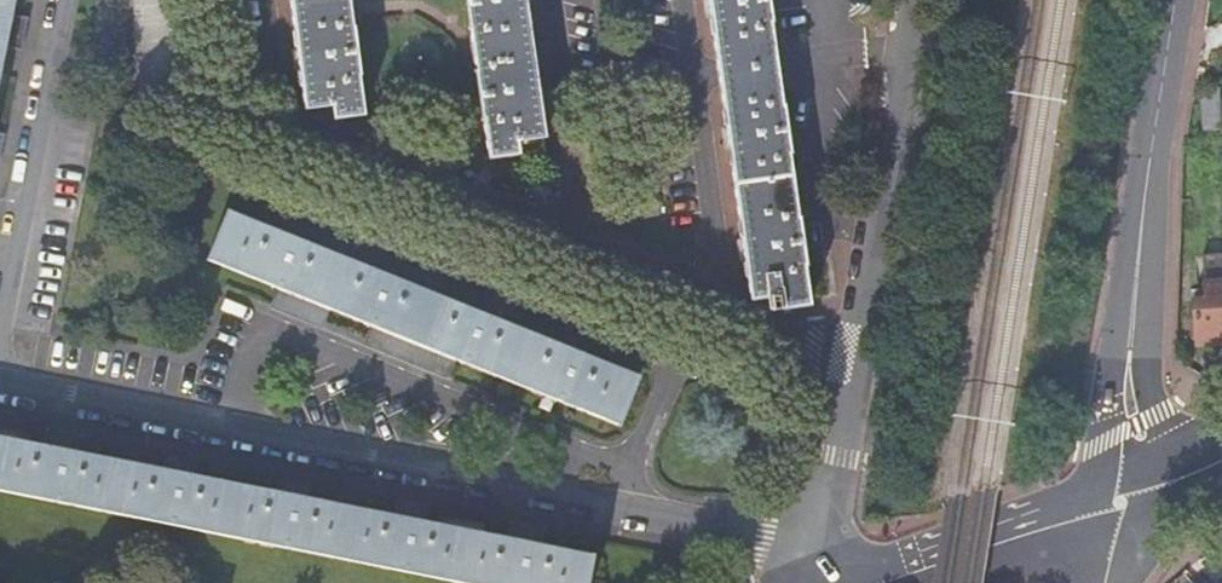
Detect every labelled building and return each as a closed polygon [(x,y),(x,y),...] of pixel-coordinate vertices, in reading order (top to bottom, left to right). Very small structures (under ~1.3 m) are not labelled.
[(3,47),(8,49),(8,50),(19,52),(25,19),(15,17),(14,18),(9,18),(12,0),(0,0),(0,61),(3,47)] [(168,0),(132,0),(137,97),(173,95),(168,0)] [(296,50),(293,50),(295,67),(298,67),(304,108),(331,105),(333,119),(363,115),(358,77),(361,77),(357,60),(355,42),(355,25),(351,25),(348,0),(290,0),(296,50)] [(467,3),(468,16),(467,29),(470,29),(476,69),(473,69),(477,82),(480,94),(481,107),(480,121),(484,120),(489,158),(519,154),(517,141),(544,138),(539,96),(542,95),(540,79),(537,80),(526,4),(528,4),(528,0),(466,0),(467,3)] [(706,15),(709,14),(725,129),(722,130),(724,147),(728,147),(741,242),(738,242),(740,258),(744,258),(749,300),(770,298),(772,311),(809,306),(809,299),(830,297),(826,251),(802,253),(799,234),(799,216),(796,216),(788,156),(791,156),(787,143),(785,131),(784,118),(784,105),(781,106),(770,25),(773,25),(769,12),(767,0),(704,0),(706,15)] [(1218,86),(1198,94),(1201,130),(1221,128),(1218,86)] [(227,209),(206,261),(208,262),(209,260),(277,287),(269,305),(319,326),(327,307),(372,326),(364,344),(445,376),(453,358),(616,424),(615,426),(617,427),(640,374),(637,373),(636,376),(587,356),(589,350),(590,351),(595,340),(564,327),(559,338),(560,339),(558,344),(229,211),(230,209),(227,209)] [(1201,256),(1204,298),(1191,299),(1195,345),(1221,343),(1221,255),(1201,256)] [(424,582),(600,582),(605,558),(520,541),(405,518),(289,495),(176,472),(50,446),(0,436),(0,497),(424,582)]
